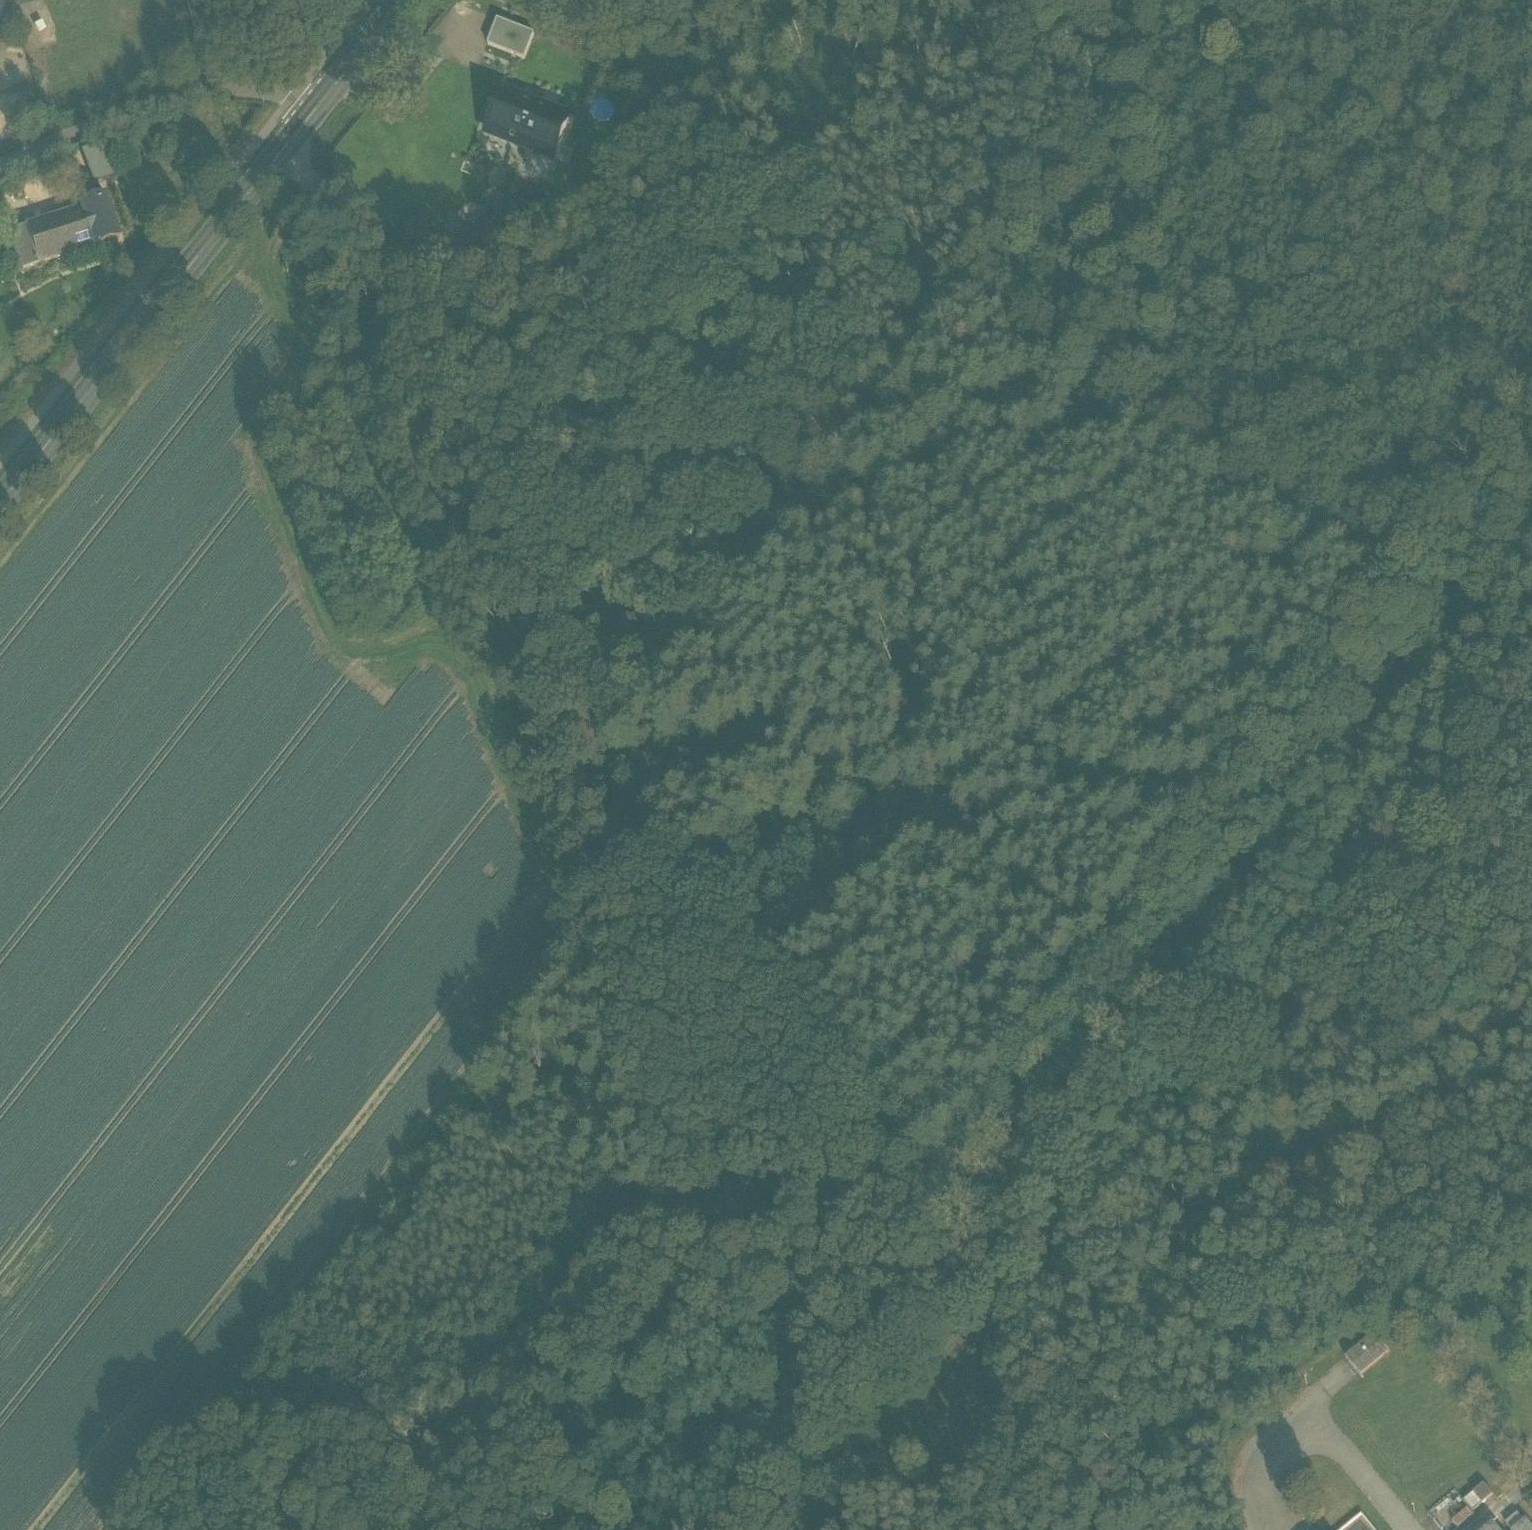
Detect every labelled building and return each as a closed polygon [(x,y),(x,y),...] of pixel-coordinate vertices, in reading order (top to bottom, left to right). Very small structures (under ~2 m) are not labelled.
[(534,36),(498,22),(488,46),(525,61),(534,36)] [(555,160),(570,120),(503,94),(487,134),(555,160)] [(86,153),(99,182),(120,173),(107,145),(86,153)] [(103,198),(78,207),(80,209),(66,214),(79,251),(92,247),(93,249),(118,240),(103,198)] [(509,201),(491,215),(506,232),(508,235),(526,220),(509,201)] [(66,214),(52,219),(65,256),(79,251),(66,214)] [(490,214),(457,242),(474,261),(506,232),(491,215),(490,214)] [(65,256),(52,219),(25,228),(35,258),(38,266),(65,256)] [(25,228),(10,233),(20,263),(35,258),(25,228)] [(1375,1336),(1346,1360),(1360,1377),(1389,1354),(1375,1336)] [(1493,1497),(1484,1486),(1474,1495),(1483,1506),(1493,1497)] [(1468,1510),(1452,1523),(1458,1529),(1473,1517),(1468,1510)] [(1525,1521),(1514,1529),(1531,1529),(1525,1521)]
